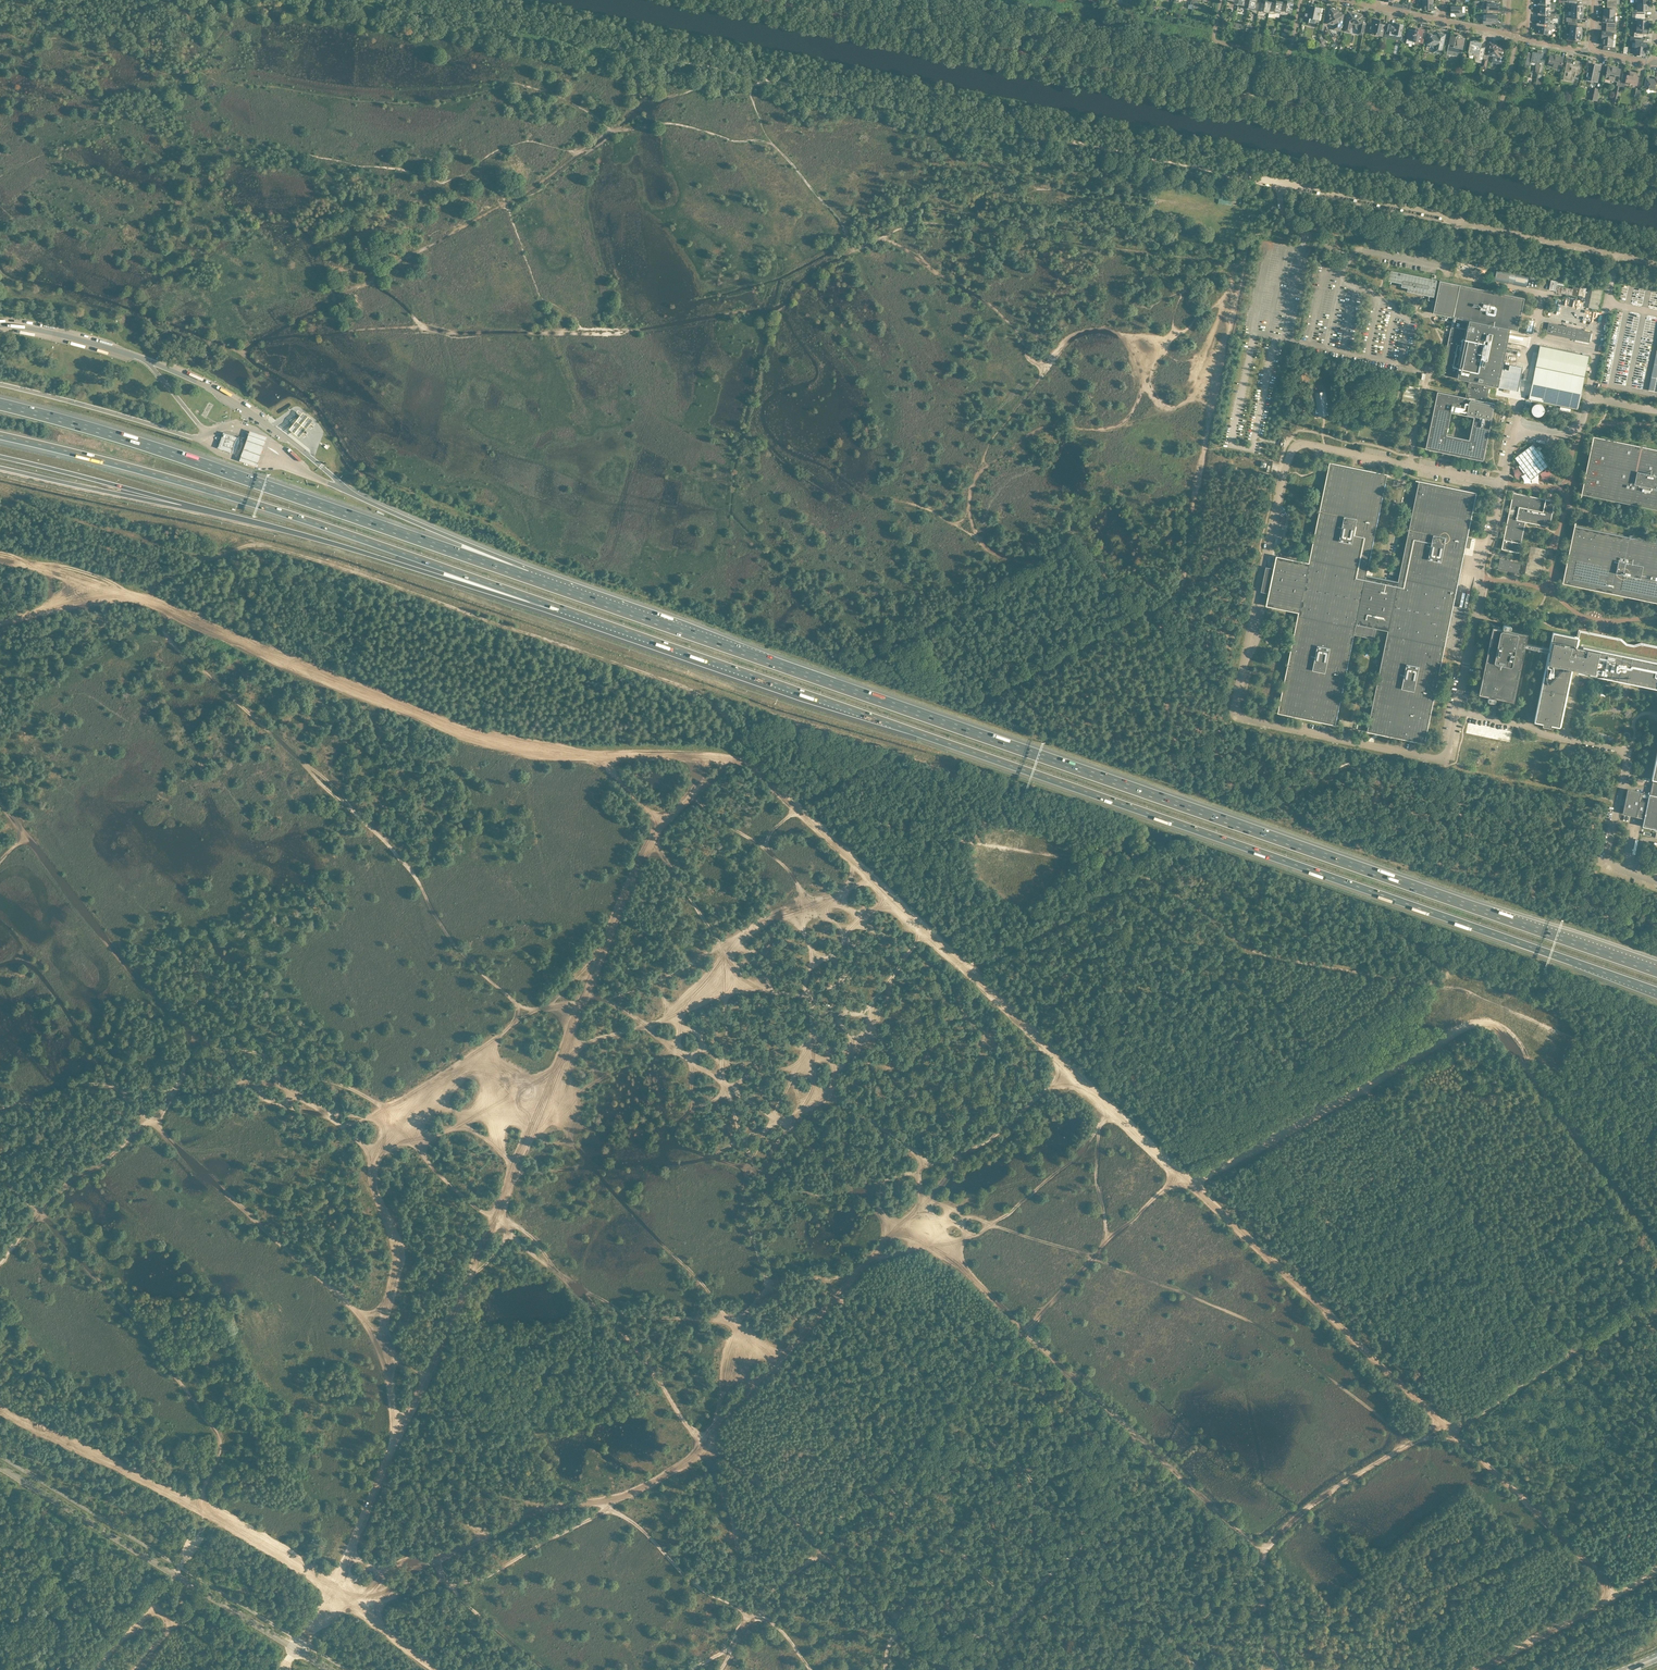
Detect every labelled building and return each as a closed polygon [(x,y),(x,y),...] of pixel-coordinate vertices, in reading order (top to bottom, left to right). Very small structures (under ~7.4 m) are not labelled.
[(1238,5),(1238,4),(1241,4),(1241,6),(1243,7),(1244,8),(1246,9),(1248,9),(1250,0),(1239,0),(1238,5)] [(1248,9),(1251,10),(1253,11),(1254,12),(1256,13),(1258,14),(1261,2),(1260,2),(1258,2),(1256,1),(1256,0),(1250,0),(1248,9)] [(1261,2),(1258,14),(1260,14),(1262,14),(1264,14),(1266,13),(1266,12),(1269,12),(1271,4),(1272,2),(1266,0),(1266,1),(1265,3),(1263,3),(1261,2)] [(1572,5),(1571,11),(1584,11),(1584,10),(1584,8),(1583,6),(1582,6),(1582,5),(1577,5),(1577,1),(1569,0),(1569,5),(1572,5)] [(1269,12),(1269,14),(1271,14),(1273,14),(1275,14),(1277,13),(1277,12),(1280,12),(1280,14),(1283,2),(1277,1),(1276,3),(1272,2),(1269,12)] [(1283,2),(1280,14),(1282,14),(1284,14),(1286,14),(1288,13),(1288,12),(1292,13),(1294,2),(1288,1),(1287,3),(1283,2)] [(1498,4),(1493,3),(1484,3),(1484,12),(1486,13),(1491,13),(1491,9),(1498,10),(1498,4)] [(1538,13),(1555,14),(1555,13),(1550,13),(1550,9),(1556,8),(1555,3),(1538,3),(1538,9),(1540,9),(1540,13),(1538,13)] [(1603,11),(1603,15),(1614,16),(1615,10),(1617,10),(1617,4),(1608,4),(1608,9),(1604,9),(1604,11),(1603,11)] [(1632,11),(1632,15),(1636,15),(1644,15),(1644,10),(1646,10),(1648,10),(1648,8),(1649,8),(1649,4),(1638,4),(1638,9),(1636,9),(1632,11)] [(1306,7),(1303,21),(1309,22),(1310,18),(1320,20),(1322,8),(1310,6),(1310,8),(1306,7)] [(1465,7),(1456,6),(1451,6),(1451,12),(1457,13),(1457,16),(1465,16),(1465,13),(1465,7)] [(1330,9),(1329,14),(1328,14),(1328,15),(1329,15),(1327,23),(1334,25),(1333,28),(1334,30),(1340,31),(1343,19),(1344,14),(1339,13),(1339,12),(1339,11),(1338,11),(1335,10),(1335,9),(1334,8),(1333,8),(1331,8),(1331,9),(1330,9)] [(1568,22),(1576,22),(1576,18),(1582,18),(1582,17),(1583,17),(1583,15),(1584,13),(1584,11),(1571,11),(1571,16),(1567,17),(1567,16),(1566,16),(1566,21),(1568,22)] [(1348,17),(1345,31),(1350,32),(1352,23),(1356,24),(1356,26),(1356,27),(1357,28),(1358,29),(1359,29),(1364,30),(1366,23),(1367,18),(1363,17),(1362,17),(1363,15),(1357,14),(1355,14),(1355,13),(1349,12),(1348,17)] [(1537,23),(1554,24),(1552,24),(1553,19),(1559,17),(1558,14),(1555,14),(1538,13),(1538,19),(1540,19),(1540,23),(1537,23)] [(1483,14),(1483,20),(1483,24),(1491,24),(1491,21),(1497,21),(1497,15),(1483,14)] [(1614,16),(1603,15),(1603,21),(1608,22),(1607,27),(1616,27),(1616,21),(1614,21),(1614,16)] [(1637,26),(1648,27),(1649,22),(1648,22),(1648,20),(1644,20),(1644,15),(1636,15),(1635,20),(1637,20),(1637,26)] [(1373,18),(1372,24),(1371,26),(1370,25),(1369,30),(1376,32),(1376,35),(1383,36),(1384,31),(1385,26),(1386,24),(1379,22),(1380,20),(1373,18)] [(1571,26),(1570,32),(1582,34),(1582,32),(1582,30),(1582,28),(1581,28),(1581,27),(1576,26),(1576,22),(1568,22),(1568,26),(1571,26)] [(1388,28),(1387,32),(1387,33),(1401,36),(1401,35),(1402,30),(1403,25),(1397,23),(1396,26),(1394,26),(1394,25),(1389,24),(1388,28)] [(1549,30),(1555,29),(1554,24),(1537,23),(1537,28),(1539,29),(1539,33),(1544,34),(1543,34),(1546,34),(1548,34),(1549,30)] [(1634,37),(1642,37),(1643,33),(1648,33),(1648,27),(1637,26),(1637,31),(1635,31),(1634,37)] [(1602,31),(1601,38),(1613,39),(1613,34),(1615,34),(1616,27),(1607,27),(1607,32),(1602,31)] [(1421,38),(1423,31),(1423,30),(1422,29),(1416,28),(1415,30),(1409,29),(1407,39),(1415,40),(1415,42),(1423,43),(1424,39),(1421,38)] [(1567,38),(1566,42),(1574,44),(1574,40),(1580,40),(1580,39),(1581,39),(1582,37),(1582,35),(1582,34),(1570,32),(1569,36),(1567,36),(1567,38)] [(1432,45),(1433,46),(1434,48),(1435,48),(1434,52),(1436,52),(1442,53),(1446,34),(1438,33),(1437,36),(1433,35),(1432,34),(1431,34),(1429,34),(1429,35),(1428,37),(1429,38),(1428,42),(1428,44),(1432,45)] [(1449,44),(1449,45),(1449,54),(1455,54),(1455,56),(1461,57),(1461,53),(1462,53),(1461,45),(1464,44),(1465,38),(1461,37),(1461,36),(1460,35),(1458,35),(1457,36),(1457,37),(1451,35),(1449,44)] [(1635,48),(1646,49),(1647,43),(1642,42),(1642,37),(1634,37),(1634,42),(1636,42),(1635,48)] [(1614,47),(1612,47),(1613,39),(1601,38),(1601,44),(1605,45),(1604,46),(1604,47),(1604,49),(1603,49),(1603,50),(1616,52),(1615,52),(1616,48),(1614,48),(1614,47)] [(1475,62),(1482,63),(1483,58),(1484,54),(1480,53),(1482,43),(1476,42),(1476,40),(1472,41),(1470,41),(1468,52),(1469,56),(1474,55),(1475,62)] [(1500,55),(1503,56),(1505,50),(1501,49),(1501,46),(1494,45),(1494,43),(1490,42),(1487,55),(1499,57),(1500,55)] [(1645,53),(1646,53),(1646,49),(1635,48),(1634,54),(1637,54),(1637,56),(1641,57),(1642,55),(1644,55),(1645,53)] [(1528,52),(1524,69),(1528,70),(1531,62),(1536,63),(1536,71),(1539,72),(1541,64),(1540,64),(1542,54),(1541,54),(1542,51),(1538,50),(1537,52),(1533,51),(1532,53),(1528,52)] [(1550,55),(1549,61),(1548,65),(1556,67),(1561,68),(1563,58),(1557,56),(1557,57),(1550,55)] [(1565,68),(1563,79),(1572,81),(1573,77),(1574,77),(1575,75),(1575,71),(1580,72),(1581,67),(1580,67),(1581,62),(1580,62),(1580,61),(1576,60),(1575,61),(1574,60),(1574,61),(1574,62),(1573,62),(1571,63),(1571,64),(1567,63),(1565,68)] [(1592,77),(1591,79),(1591,81),(1598,82),(1601,65),(1594,64),(1594,67),(1585,65),(1585,66),(1588,66),(1588,67),(1586,72),(1587,73),(1587,76),(1592,77)] [(1618,81),(1620,71),(1620,69),(1616,68),(1611,67),(1608,67),(1605,79),(1618,81)] [(1637,85),(1638,83),(1639,78),(1637,77),(1638,73),(1630,71),(1629,75),(1623,74),(1622,79),(1620,85),(1625,86),(1625,83),(1629,83),(1629,84),(1630,84),(1637,85)] [(1655,77),(1654,79),(1646,78),(1644,88),(1656,91),(1656,78),(1655,77)] [(1219,203),(1232,205),(1233,197),(1220,195),(1219,203)] [(1495,279),(1527,286),(1529,276),(1497,269),(1495,279)] [(1391,271),(1389,281),(1402,283),(1401,287),(1408,288),(1407,291),(1417,293),(1430,296),(1429,300),(1432,300),(1434,301),(1435,301),(1436,301),(1433,313),(1437,314),(1445,315),(1455,317),(1455,319),(1453,319),(1442,374),(1445,375),(1456,377),(1457,376),(1458,376),(1458,378),(1469,380),(1490,384),(1498,386),(1511,389),(1518,390),(1523,367),(1510,364),(1509,370),(1501,368),(1504,358),(1508,338),(1509,330),(1510,329),(1518,331),(1521,315),(1522,310),(1524,298),(1484,290),(1448,282),(1440,281),(1440,283),(1436,282),(1437,280),(1436,280),(1432,279),(1391,271)] [(1551,279),(1549,290),(1580,296),(1582,288),(1573,286),(1572,288),(1564,286),(1565,282),(1551,279)] [(1598,308),(1602,290),(1592,288),(1590,297),(1596,298),(1595,302),(1590,301),(1589,306),(1598,308)] [(1549,323),(1548,329),(1547,333),(1575,339),(1577,329),(1549,323)] [(1577,329),(1575,339),(1589,342),(1589,341),(1591,341),(1593,333),(1591,333),(1591,332),(1577,329)] [(1535,367),(1532,381),(1531,386),(1529,399),(1578,409),(1580,396),(1581,391),(1584,377),(1589,355),(1540,346),(1535,367)] [(222,389),(224,386),(210,379),(208,382),(222,389)] [(1466,395),(1466,397),(1486,402),(1486,400),(1487,396),(1488,393),(1490,384),(1469,380),(1469,384),(1468,388),(1467,393),(1466,395)] [(1407,389),(1406,391),(1419,394),(1420,388),(1407,386),(1407,389)] [(1326,391),(1315,393),(1317,406),(1318,416),(1322,415),(1325,415),(1329,414),(1328,408),(1327,403),(1326,391)] [(1419,394),(1406,391),(1402,414),(1415,416),(1417,405),(1419,394)] [(1494,403),(1487,402),(1486,402),(1466,397),(1438,392),(1426,448),(1443,451),(1450,453),(1483,460),(1494,403)] [(1397,396),(1390,395),(1386,413),(1394,414),(1397,396)] [(226,398),(224,401),(240,411),(242,408),(226,398)] [(247,405),(260,413),(262,410),(249,402),(247,405)] [(1546,408),(1544,406),(1542,405),(1540,404),(1538,404),(1536,405),(1534,407),(1533,408),(1532,411),(1533,413),(1534,415),(1535,417),(1537,418),(1540,418),(1542,417),(1544,416),(1545,415),(1546,412),(1546,410),(1546,408)] [(1570,414),(1571,408),(1560,406),(1558,417),(1569,420),(1570,414)] [(294,420),(288,428),(304,440),(310,432),(317,423),(301,410),(294,420)] [(264,443),(267,434),(250,428),(247,437),(242,450),(239,458),(256,464),(259,456),(264,443)] [(233,453),(234,452),(235,450),(236,448),(237,447),(238,445),(238,443),(238,441),(239,439),(239,437),(238,437),(223,432),(218,448),(233,453)] [(1594,437),(1591,451),(1591,453),(1590,458),(1589,461),(1584,485),(1583,488),(1582,493),(1656,509),(1656,450),(1594,437)] [(1532,444),(1515,457),(1521,464),(1519,466),(1524,473),(1526,472),(1531,479),(1549,465),(1543,458),(1545,457),(1540,450),(1538,451),(1532,444)] [(1266,567),(1261,591),(1265,592),(1269,593),(1267,605),(1300,612),(1299,612),(1299,616),(1279,712),(1300,717),(1303,717),(1326,722),(1330,723),(1335,724),(1354,634),(1362,636),(1364,636),(1374,638),(1376,628),(1389,630),(1388,634),(1368,731),(1389,735),(1392,736),(1415,740),(1419,741),(1424,742),(1440,664),(1441,658),(1443,650),(1444,646),(1447,647),(1455,648),(1460,649),(1468,610),(1468,609),(1454,606),(1452,605),(1456,589),(1456,585),(1467,536),(1476,493),(1470,492),(1467,491),(1444,487),(1440,486),(1419,481),(1399,578),(1399,582),(1366,575),(1367,571),(1384,487),(1385,483),(1387,475),(1381,474),(1378,473),(1355,468),(1352,467),(1330,463),(1326,485),(1325,487),(1310,559),(1310,563),(1277,557),(1274,568),(1274,569),(1266,567)] [(1525,521),(1549,526),(1554,501),(1514,493),(1502,548),(1519,552),(1525,521)] [(1564,582),(1656,602),(1656,543),(1605,532),(1603,532),(1575,526),(1571,547),(1570,551),(1565,574),(1565,577),(1564,582)] [(1530,546),(1526,574),(1541,577),(1546,548),(1530,546)] [(1498,569),(1506,570),(1523,574),(1525,564),(1500,559),(1498,569)] [(1481,692),(1480,693),(1488,694),(1489,694),(1487,700),(1488,701),(1490,701),(1493,702),(1494,702),(1496,701),(1496,700),(1495,698),(1494,698),(1491,697),(1491,695),(1499,697),(1513,699),(1524,647),(1524,646),(1526,635),(1522,634),(1511,632),(1505,630),(1505,628),(1509,629),(1510,629),(1511,628),(1511,625),(1510,625),(1509,625),(1504,624),(1503,625),(1502,630),(1494,628),(1481,692)] [(1524,646),(1525,647),(1547,651),(1549,652),(1535,721),(1543,722),(1543,725),(1550,727),(1551,726),(1551,724),(1559,726),(1571,669),(1579,670),(1579,671),(1579,672),(1580,672),(1656,688),(1656,648),(1655,648),(1652,647),(1650,646),(1646,645),(1644,645),(1640,646),(1636,646),(1632,646),(1627,646),(1626,645),(1625,644),(1621,642),(1619,641),(1619,640),(1618,641),(1611,638),(1605,637),(1602,637),(1596,635),(1595,635),(1594,635),(1591,636),(1590,636),(1589,637),(1587,638),(1585,638),(1585,637),(1584,636),(1583,636),(1582,636),(1582,637),(1581,637),(1581,638),(1578,637),(1576,637),(1553,632),(1550,648),(1529,644),(1526,643),(1528,635),(1526,635),(1524,646)] [(1544,780),(1549,746),(1520,742),(1521,730),(1512,729),(1512,730),(1461,723),(1455,762),(1475,765),(1477,752),(1474,751),(1475,745),(1476,745),(1477,743),(1498,746),(1494,772),(1506,773),(1514,774),(1516,762),(1535,765),(1533,779),(1544,780)] [(1642,826),(1656,829),(1656,795),(1650,794),(1628,790),(1622,814),(1644,818),(1642,825),(1642,826)]
